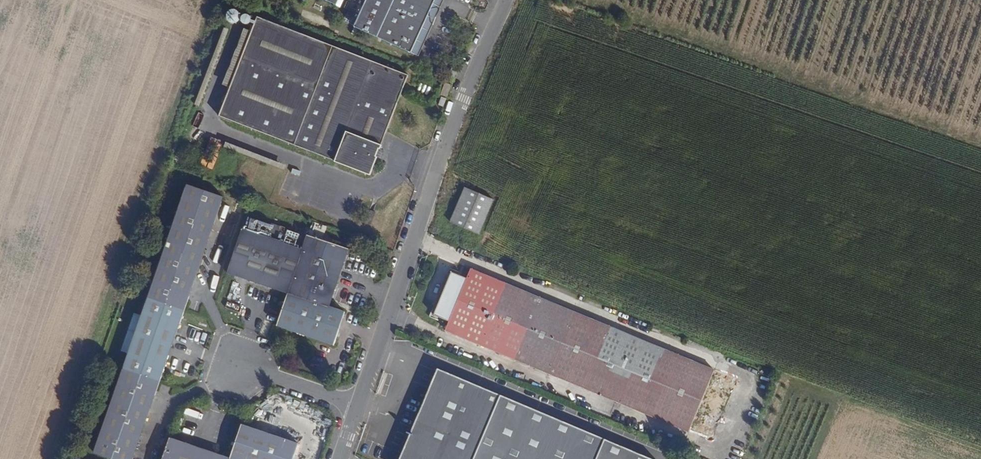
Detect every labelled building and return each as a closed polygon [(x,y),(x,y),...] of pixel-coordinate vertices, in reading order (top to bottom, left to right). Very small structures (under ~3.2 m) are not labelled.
[(340,8),(344,10),(349,0),(343,0),(340,8)] [(368,4),(359,0),(356,0),(345,24),(356,29),(368,4)] [(440,0),(371,0),(369,5),(358,30),(366,33),(416,55),(440,0)] [(449,0),(440,0),(416,55),(423,59),(449,0)] [(358,30),(369,5),(368,4),(356,29),(358,30)] [(379,174),(414,75),(260,20),(225,119),(379,174)] [(363,40),(366,33),(358,30),(355,36),(363,40)] [(457,80),(462,70),(454,67),(450,77),(457,80)] [(451,96),(454,87),(449,85),(445,94),(451,96)] [(181,307),(220,194),(182,181),(144,294),(181,307)] [(475,232),(490,197),(463,186),(448,221),(475,232)] [(370,228),(375,215),(364,210),(358,223),(370,228)] [(284,287),(298,247),(236,224),(221,269),(283,290),(284,287)] [(327,301),(345,246),(303,232),(298,247),(284,287),(327,301)] [(717,372),(476,267),(469,280),(452,271),(432,312),(451,321),(447,329),(690,435),(717,372)] [(331,336),(341,305),(327,301),(284,287),(283,290),(274,317),(331,336)] [(157,378),(181,307),(144,294),(120,366),(157,378)] [(157,378),(120,366),(91,450),(118,458),(129,458),(157,378)] [(443,368),(405,458),(659,458),(443,368)] [(304,442),(247,423),(236,456),(235,458),(299,458),(304,442)] [(235,458),(236,456),(174,435),(166,458),(235,458)]
